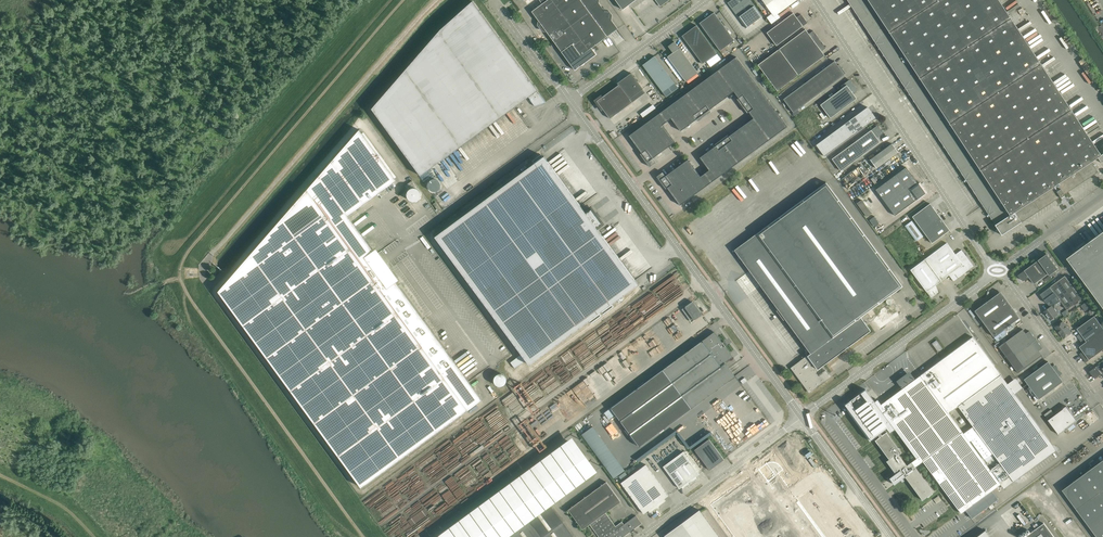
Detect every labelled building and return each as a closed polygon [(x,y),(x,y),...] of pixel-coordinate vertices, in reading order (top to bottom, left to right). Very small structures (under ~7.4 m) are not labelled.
[(575,70),(596,54),(592,48),(618,29),(615,24),(597,0),(540,0),(542,4),(532,11),(575,70)] [(623,9),(636,0),(616,0),(623,9)] [(746,28),(762,16),(751,0),(733,0),(728,3),(746,28)] [(771,23),(780,17),(778,14),(797,0),(762,0),(772,13),(767,17),(771,23)] [(874,41),(996,224),(1002,235),(1021,222),(1060,196),(1060,197),(1065,194),(1064,194),(1098,171),(1091,161),(1098,157),(1101,163),(1102,161),(1102,154),(1101,155),(1011,18),(999,0),(847,0),(874,41)] [(539,93),(539,94),(537,91),(538,90),(473,1),(440,30),(372,109),(421,176),(529,97),(531,99),(530,100),(535,106),(546,103),(539,93)] [(700,23),(703,27),(720,51),(735,40),(714,12),(700,23)] [(767,33),(777,46),(807,23),(801,14),(797,17),(793,13),(767,33)] [(682,36),(685,40),(703,64),(717,53),(697,25),(682,36)] [(758,65),(768,78),(820,39),(813,30),(809,34),(806,29),(779,49),(758,65)] [(820,39),(768,78),(777,91),(825,55),(822,51),(826,48),(820,39)] [(667,57),(686,81),(698,72),(680,48),(679,48),(674,41),(668,46),(673,53),(667,57)] [(646,69),(666,97),(678,88),(658,60),(655,56),(643,65),(646,69)] [(737,99),(742,106),(762,91),(736,57),(656,116),(663,125),(671,118),(681,131),(697,119),(698,121),(710,112),(709,110),(734,92),(739,98),(737,99)] [(793,92),(784,99),(794,113),(798,110),(840,77),(845,74),(846,73),(840,64),(838,65),(835,61),(821,71),(820,70),(816,73),(817,75),(798,89),(797,87),(792,91),(793,92)] [(618,83),(619,85),(632,102),(646,92),(631,73),(618,83)] [(842,86),(842,88),(821,105),(831,118),(857,98),(854,94),(857,91),(850,80),(844,83),(842,86)] [(632,102),(619,85),(597,101),(610,118),(632,102)] [(709,170),(701,176),(707,185),(788,126),(762,91),(742,106),(747,113),(749,112),(754,118),(729,136),(728,135),(715,144),(716,146),(700,157),(709,170)] [(868,107),(816,145),(825,156),(876,118),(875,117),(868,107)] [(675,142),(663,125),(656,116),(643,125),(662,151),(675,142)] [(653,158),(662,151),(643,125),(629,136),(642,153),(640,154),(645,160),(650,167),(656,162),(653,158)] [(873,129),(832,158),(841,170),(880,142),(877,138),(883,133),(877,126),(873,129)] [(234,274),(219,291),(221,294),(362,488),(482,400),(348,216),(397,180),(360,130),(234,274)] [(892,143),(870,160),(877,168),(898,152),(892,143)] [(530,365),(639,284),(597,227),(602,224),(591,209),(586,213),(544,156),(435,237),(522,354),(511,362),(516,369),(527,361),(530,365)] [(688,159),(675,169),(694,195),(707,185),(701,176),(688,159)] [(841,179),(848,188),(865,175),(858,166),(841,179)] [(876,190),(895,216),(925,193),(906,167),(876,190)] [(694,195),(675,169),(666,176),(663,172),(657,176),(666,189),(667,188),(680,205),(694,195)] [(799,361),(800,362),(792,368),(809,392),(818,386),(831,377),(826,370),(819,376),(811,365),(813,363),(818,369),(870,330),(861,317),(903,286),(826,182),(734,250),(809,351),(806,353),(810,359),(808,361),(805,357),(799,361)] [(912,216),(922,230),(940,216),(930,203),(912,216)] [(940,216),(922,230),(932,243),(950,230),(940,216)] [(923,236),(912,221),(904,226),(916,242),(923,236)] [(1068,258),(1102,306),(1102,232),(1068,258)] [(947,243),(933,253),(949,275),(954,281),(974,266),(962,250),(955,254),(947,243)] [(949,275),(933,253),(910,270),(931,297),(938,292),(939,292),(936,285),(941,281),(942,282),(942,281),(941,280),(949,275)] [(1040,259),(1018,275),(1021,279),(1022,278),(1024,281),(1026,279),(1027,280),(1030,277),(1035,284),(1039,281),(1049,273),(1052,271),(1053,273),(1059,269),(1048,253),(1040,259)] [(1049,302),(1052,306),(1055,304),(1057,306),(1062,303),(1067,309),(1082,298),(1066,275),(1050,287),(1040,294),(1047,303),(1049,302)] [(990,299),(974,311),(978,315),(994,336),(1015,321),(1020,318),(1007,300),(1002,294),(1001,295),(999,294),(998,294),(990,299)] [(685,307),(690,313),(697,308),(692,301),(688,305),(685,307)] [(1088,301),(1082,305),(1086,311),(1092,306),(1088,301)] [(1061,312),(1057,306),(1055,304),(1052,306),(1046,310),(1045,311),(1046,314),(1051,320),(1055,316),(1058,314),(1061,312)] [(881,310),(881,312),(881,313),(881,314),(882,315),(883,316),(884,317),(885,317),(886,317),(887,317),(888,317),(889,316),(890,316),(891,315),(891,314),(891,313),(891,312),(891,311),(891,309),(890,309),(890,308),(889,307),(888,307),(887,307),(886,307),(884,307),(883,308),(882,309),(881,309),(881,310)] [(697,308),(690,313),(694,320),(698,318),(702,314),(697,308)] [(1077,336),(1081,341),(1102,326),(1095,316),(1077,328),(1081,333),(1077,336)] [(1056,327),(1064,338),(1072,333),(1063,321),(1056,327)] [(1081,341),(1083,344),(1080,346),(1083,351),(1080,354),(1086,362),(1102,350),(1102,327),(1102,326),(1081,341)] [(999,346),(1008,359),(1036,339),(1029,331),(1026,333),(1023,329),(999,346)] [(616,414),(640,447),(716,391),(718,391),(718,389),(726,383),(730,380),(721,367),(725,364),(724,363),(733,356),(725,346),(726,345),(724,342),(723,343),(715,333),(713,332),(604,413),(609,419),(616,414)] [(915,467),(923,461),(961,513),(966,510),(972,518),(998,499),(992,490),(1001,484),(1004,489),(1056,450),(973,337),(881,404),(919,456),(907,465),(899,454),(902,453),(886,432),(882,435),(880,433),(878,435),(880,437),(875,440),(889,459),(886,461),(896,473),(889,478),(894,485),(901,480),(902,482),(904,480),(902,479),(905,477),(923,500),(934,492),(915,467)] [(1036,339),(1008,359),(1018,373),(1042,355),(1039,351),(1042,348),(1036,339)] [(1024,379),(1031,389),(1058,370),(1057,369),(1056,367),(1055,367),(1054,365),(1053,366),(1052,367),(1048,361),(1024,379)] [(1102,374),(1102,373),(1102,369),(1100,370),(1097,366),(1093,368),(1089,372),(1092,375),(1093,375),(1095,378),(1102,374)] [(1058,370),(1031,389),(1039,399),(1063,381),(1059,376),(1060,375),(1061,374),(1059,373),(1060,372),(1058,370)] [(1067,406),(1048,420),(1058,434),(1077,420),(1067,406)] [(680,434),(690,447),(714,429),(705,416),(680,434)] [(551,505),(597,470),(572,437),(436,536),(575,536),(551,505)] [(694,450),(710,470),(724,459),(721,455),(709,439),(694,450)] [(683,489),(684,490),(698,479),(697,479),(696,477),(700,474),(684,452),(664,467),(680,488),(682,487),(683,489)] [(713,506),(736,536),(849,536),(792,468),(798,463),(791,453),(784,454),(782,454),(713,506)] [(1098,536),(1102,536),(1102,460),(1063,490),(1098,536)] [(646,464),(633,473),(658,508),(659,508),(660,505),(666,501),(664,499),(669,495),(646,464)] [(658,508),(633,473),(621,483),(641,509),(644,514),(648,510),(650,512),(656,508),(658,508)] [(642,523),(636,515),(624,524),(622,522),(615,526),(605,513),(621,501),(606,482),(568,510),(583,529),(590,524),(599,536),(623,536),(642,523)] [(700,510),(665,535),(666,536),(720,536),(700,510)] [(1025,536),(1054,536),(1044,523),(1036,529),(1025,536)]
